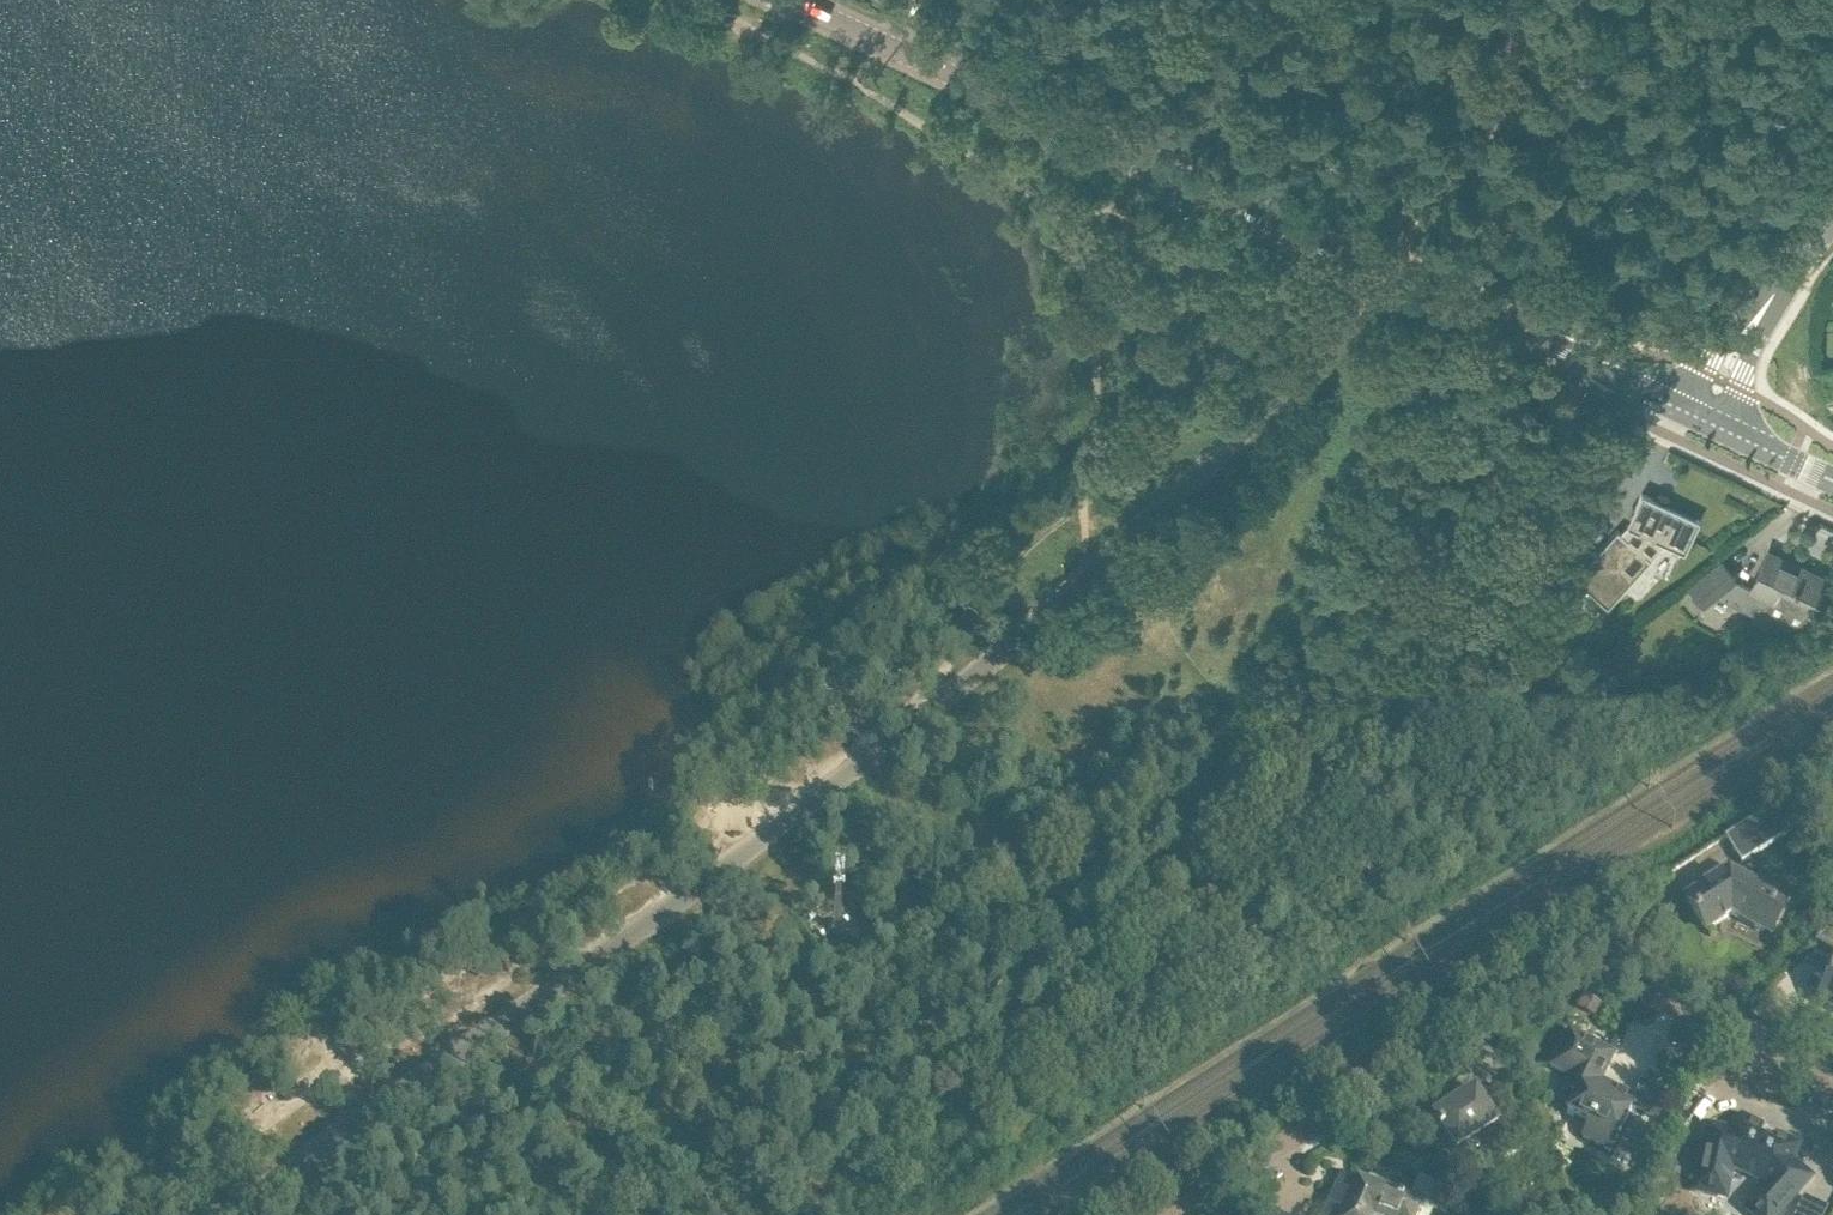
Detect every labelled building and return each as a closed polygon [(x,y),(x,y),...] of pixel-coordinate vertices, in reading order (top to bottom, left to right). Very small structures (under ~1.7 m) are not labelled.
[(1627,584),(1650,558),(1647,556),(1662,540),(1684,551),(1689,541),(1699,519),(1642,492),(1631,515),(1635,517),(1631,525),(1627,523),(1620,530),(1617,528),(1596,552),(1583,540),(1555,571),(1569,584),(1576,576),(1608,605),(1627,584)] [(1807,614),(1814,599),(1824,578),(1768,552),(1752,587),(1739,581),(1737,580),(1738,579),(1721,558),(1687,585),(1704,606),(1717,596),(1761,616),(1765,608),(1802,625),(1807,614)] [(1795,828),(1763,812),(1726,836),(1742,863),(1795,828)] [(1728,871),(1684,899),(1707,929),(1732,913),(1772,934),(1791,897),(1762,883),(1760,887),(1728,871)] [(1820,1000),(1832,1006),(1832,973),(1831,978),(1820,1000)] [(1658,1121),(1671,1095),(1645,1082),(1637,1098),(1602,1080),(1615,1053),(1570,1030),(1551,1066),(1570,1076),(1557,1101),(1570,1108),(1568,1112),(1590,1124),(1583,1137),(1610,1150),(1632,1108),(1658,1121)] [(1457,1152),(1458,1151),(1464,1157),(1469,1160),(1474,1162),(1479,1163),(1487,1162),(1522,1149),(1508,1109),(1500,1086),(1479,1094),(1476,1089),(1436,1115),(1441,1123),(1438,1125),(1441,1129),(1442,1129),(1457,1152)] [(1796,1195),(1812,1177),(1792,1159),(1799,1145),(1782,1137),(1778,1142),(1758,1131),(1759,1125),(1743,1117),(1736,1131),(1709,1126),(1706,1139),(1705,1139),(1704,1146),(1705,1146),(1696,1190),(1726,1197),(1732,1166),(1744,1168),(1757,1175),(1765,1183),(1745,1206),(1755,1214),(1778,1214),(1796,1195)] [(1370,1174),(1368,1182),(1342,1173),(1323,1214),(1418,1214),(1422,1202),(1449,1211),(1456,1193),(1418,1179),(1411,1198),(1389,1190),(1392,1182),(1370,1174)]
